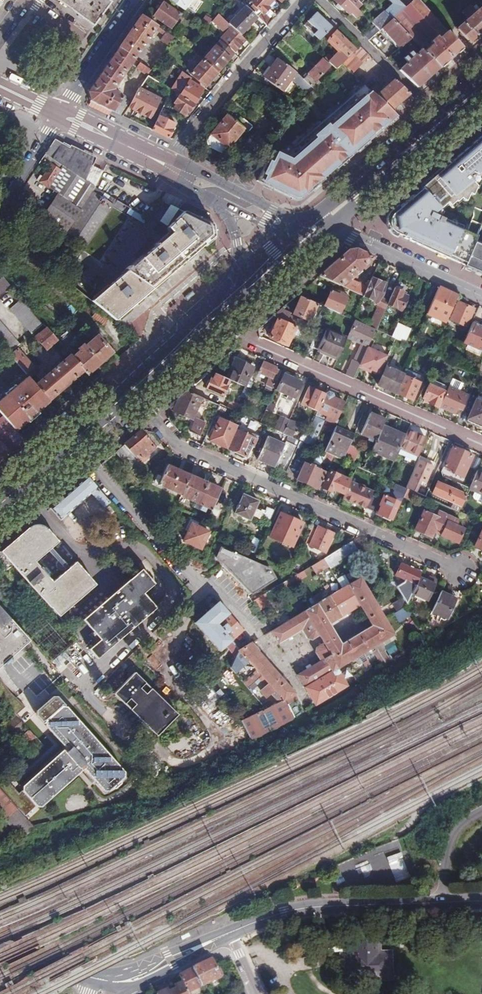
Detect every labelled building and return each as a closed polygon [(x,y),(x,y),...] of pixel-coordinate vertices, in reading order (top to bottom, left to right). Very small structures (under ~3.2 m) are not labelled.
[(94,26),(112,2),(109,0),(59,0),(94,26)] [(266,25),(272,19),(264,12),(269,8),(267,6),(272,0),(250,0),(249,1),(257,8),(254,11),(257,13),(260,11),(263,14),(259,18),(266,25)] [(342,8),(349,16),(351,13),(358,19),(363,14),(358,9),(349,0),(333,0),(338,5),(336,6),(339,9),(342,8)] [(358,9),(362,5),(357,1),(358,0),(349,0),(358,9)] [(405,6),(399,0),(389,0),(392,4),(385,11),(392,17),(393,16),(405,6)] [(462,47),(443,25),(434,16),(420,0),(412,0),(405,6),(393,16),(412,37),(418,44),(427,36),(433,43),(424,51),(439,68),(462,47)] [(181,14),(162,1),(157,9),(154,7),(152,10),(155,13),(153,16),(172,29),(181,14)] [(479,3),(474,8),(471,5),(463,13),(469,20),(458,29),(468,42),(481,30),(481,6),(479,3)] [(228,24),(240,35),(257,16),(245,6),(228,24)] [(434,16),(443,25),(449,20),(440,10),(434,16)] [(380,30),(381,28),(392,17),(385,11),(373,23),(375,26),(380,30)] [(304,25),(319,40),(331,27),(316,12),(304,25)] [(217,14),(211,21),(224,33),(221,37),(235,49),(244,39),(240,35),(228,24),(217,14)] [(141,15),(118,48),(133,58),(156,25),(141,15)] [(381,28),(400,47),(412,37),(393,16),(392,17),(381,28)] [(364,37),(368,41),(380,30),(375,26),(364,37)] [(173,36),(158,27),(156,30),(163,35),(159,41),(166,46),(173,36)] [(288,31),(282,37),(286,41),(292,35),(288,31)] [(328,60),(336,68),(341,63),(349,56),(348,54),(354,48),(335,31),(328,38),(339,49),(328,60)] [(219,40),(203,60),(217,71),(232,52),(222,42),(223,41),(220,39),(219,40)] [(319,40),(313,46),(316,50),(323,43),(319,40)] [(387,59),(398,50),(392,42),(381,52),(387,59)] [(363,63),(370,56),(360,46),(352,53),(363,63)] [(118,48),(87,92),(90,100),(120,114),(129,100),(112,88),(133,58),(118,48)] [(417,88),(439,68),(424,51),(422,48),(414,56),(410,51),(408,53),(412,58),(409,60),(405,56),(403,58),(408,62),(399,70),(417,88)] [(341,63),(353,73),(363,63),(352,53),(349,56),(341,63)] [(165,60),(159,55),(153,64),(156,67),(160,67),(165,60)] [(289,79),(307,94),(314,87),(312,85),(304,78),(292,68),(291,69),(276,58),(264,78),(276,86),(281,90),(289,79)] [(304,78),(312,85),(329,65),(322,58),(304,78)] [(142,59),(140,62),(150,69),(152,66),(142,59)] [(203,60),(202,59),(190,74),(205,87),(217,71),(203,60)] [(136,68),(146,75),(150,69),(140,62),(136,68)] [(276,86),(264,78),(259,85),(272,93),(276,86)] [(383,86),(385,88),(382,91),(377,87),(372,92),(374,94),(391,110),(409,94),(395,80),(388,86),(386,84),(383,86)] [(197,96),(202,90),(189,81),(180,93),(192,102),(194,100),(195,101),(198,97),(197,96)] [(391,110),(374,94),(372,92),(365,85),(287,152),(279,148),(278,152),(271,148),(262,167),(256,179),(258,180),(298,200),(344,160),(396,115),(391,110)] [(131,102),(128,107),(150,117),(159,98),(137,87),(132,99),(131,102)] [(171,91),(167,100),(171,102),(168,107),(184,115),(187,111),(190,112),(193,105),(171,91)] [(241,130),(246,133),(252,126),(239,115),(235,121),(226,114),(206,139),(208,146),(223,153),(230,145),(241,130)] [(159,116),(151,130),(168,138),(174,124),(159,116)] [(469,145),(481,161),(481,162),(481,134),(469,145)] [(469,145),(442,169),(455,183),(457,185),(459,184),(457,182),(466,174),(471,180),(479,175),(473,168),(481,161),(469,145)] [(56,151),(55,152),(50,160),(84,181),(91,166),(94,159),(88,156),(86,159),(68,149),(56,151)] [(55,152),(50,153),(47,158),(50,160),(55,152)] [(50,160),(47,158),(41,166),(46,170),(42,177),(39,175),(37,178),(40,179),(38,182),(57,193),(45,211),(44,213),(85,245),(115,200),(95,187),(84,181),(50,160)] [(262,167),(250,161),(244,173),(256,179),(262,167)] [(91,166),(84,181),(95,187),(102,172),(91,166)] [(408,198),(434,210),(435,208),(432,205),(441,196),(440,195),(455,183),(442,169),(408,198)] [(25,196),(20,204),(40,219),(44,213),(45,211),(25,196)] [(473,243),(476,236),(429,215),(434,210),(408,198),(392,212),(393,213),(392,214),(390,215),(389,219),(389,220),(389,222),(389,225),(389,226),(390,228),(391,230),(393,231),(394,232),(400,235),(399,236),(463,265),(467,257),(468,253),(473,243)] [(166,226),(177,209),(169,205),(158,221),(166,226)] [(148,292),(151,289),(153,291),(166,280),(164,278),(169,273),(171,276),(184,265),(182,263),(185,260),(186,262),(199,252),(197,250),(201,246),(201,245),(204,247),(212,240),(215,236),(215,231),(213,225),(211,224),(197,217),(196,219),(183,212),(166,227),(164,229),(165,232),(154,242),(155,244),(141,257),(139,255),(127,265),(123,268),(117,272),(119,275),(106,287),(104,285),(90,297),(92,299),(91,301),(115,321),(117,319),(119,321),(131,311),(128,309),(134,304),(136,306),(150,294),(148,292)] [(463,265),(465,266),(469,268),(475,270),(480,272),(481,273),(481,222),(479,230),(476,236),(473,243),(468,253),(467,257),(463,265)] [(367,261),(372,257),(355,249),(347,251),(318,277),(363,297),(368,286),(351,280),(354,278),(351,274),(357,270),(359,274),(363,271),(360,268),(362,266),(363,268),(367,265),(369,263),(367,261)] [(374,329),(376,330),(387,305),(389,301),(382,299),(384,294),(381,292),(385,283),(372,277),(368,286),(363,297),(362,300),(378,306),(372,319),(374,320),(371,328),(374,329)] [(454,303),(457,295),(438,286),(427,313),(446,321),(448,315),(452,317),(457,304),(454,303)] [(402,290),(395,287),(389,301),(387,305),(401,311),(407,296),(405,295),(405,293),(401,291),(402,290)] [(334,312),(339,314),(347,295),(344,293),(331,288),(330,291),(323,307),(329,309),(334,312)] [(191,291),(185,297),(187,300),(193,294),(191,291)] [(38,321),(17,295),(6,305),(28,330),(38,321)] [(315,303),(299,297),(292,314),(308,321),(308,320),(312,321),(313,318),(310,317),(315,303)] [(467,327),(474,310),(458,303),(457,304),(452,317),(451,321),(467,327)] [(97,309),(90,316),(102,326),(109,319),(97,309)] [(295,326),(277,318),(269,337),(287,345),(295,326)] [(359,368),(368,347),(367,347),(374,329),(371,328),(354,320),(346,338),(361,344),(349,370),(356,373),(359,368)] [(472,322),(464,343),(481,351),(481,326),(472,322)] [(7,354),(19,344),(0,323),(0,345),(7,354)] [(392,337),(405,343),(410,328),(398,323),(392,337)] [(54,339),(45,328),(35,337),(45,350),(56,341),(54,339)] [(63,329),(54,339),(56,341),(63,349),(73,340),(63,329)] [(322,339),(317,351),(337,360),(346,340),(326,331),(322,339)] [(310,348),(317,351),(322,339),(315,335),(310,348)] [(109,353),(95,337),(84,347),(81,345),(77,349),(79,351),(70,357),(81,370),(85,375),(109,353)] [(76,344),(73,340),(63,349),(66,353),(76,344)] [(380,374),(388,356),(368,347),(359,368),(370,373),(372,370),(380,374)] [(17,349),(9,356),(25,375),(33,368),(17,349)] [(40,381),(35,386),(46,399),(47,400),(81,370),(70,357),(69,356),(47,375),(43,370),(40,373),(38,370),(36,373),(38,374),(36,376),(40,381)] [(226,378),(229,379),(245,386),(253,367),(234,359),(226,378)] [(272,366),(262,361),(259,371),(269,376),(265,384),(272,387),(279,372),(271,368),(272,366)] [(397,393),(405,374),(387,366),(379,385),(397,393)] [(408,369),(405,374),(397,393),(413,400),(421,382),(419,381),(421,374),(408,369)] [(226,378),(215,373),(213,378),(210,378),(207,379),(205,384),(206,387),(222,395),(229,379),(226,378)] [(293,397),(300,383),(291,379),(291,375),(288,374),(285,376),(283,376),(277,390),(293,397)] [(431,400),(430,405),(437,408),(448,381),(433,375),(424,397),(431,400)] [(0,398),(0,413),(2,415),(13,428),(15,430),(16,428),(14,426),(19,422),(21,424),(27,419),(36,411),(42,405),(40,403),(46,399),(35,386),(27,376),(15,386),(5,394),(0,398)] [(464,409),(470,396),(460,392),(464,383),(453,378),(441,407),(456,414),(459,407),(464,409)] [(3,391),(5,394),(15,386),(13,383),(3,391)] [(317,411),(324,393),(318,390),(314,388),(308,386),(301,403),(317,411)] [(208,400),(186,391),(168,406),(174,412),(191,419),(196,406),(204,409),(208,400)] [(337,422),(338,419),(335,418),(342,401),(332,397),(333,392),(330,391),(327,394),(324,393),(317,411),(306,433),(303,442),(305,443),(306,442),(313,445),(323,421),(319,419),(321,413),(326,415),(325,420),(333,424),(334,421),(337,422)] [(278,403),(271,399),(266,410),(273,413),(278,403)] [(239,413),(242,406),(231,401),(227,408),(239,413)] [(474,403),(468,416),(481,422),(481,406),(474,403)] [(36,411),(27,419),(29,421),(38,413),(36,411)] [(382,424),(384,419),(370,412),(359,436),(374,442),(381,427),(382,424)] [(260,423),(270,427),(274,419),(264,414),(260,423)] [(0,417),(0,439),(7,434),(13,428),(2,415),(0,417)] [(283,433),(289,419),(281,415),(275,429),(283,433)] [(468,416),(467,420),(481,427),(481,422),(468,416)] [(198,434),(205,421),(196,417),(190,431),(198,434)] [(226,445),(235,425),(218,417),(209,437),(211,438),(211,439),(224,445),(225,444),(226,445)] [(301,424),(289,419),(283,433),(287,435),(291,437),(294,431),(297,432),(301,424)] [(404,437),(405,434),(382,424),(381,427),(404,437)] [(253,444),(257,435),(239,427),(238,430),(236,430),(228,448),(244,455),(250,443),(253,444)] [(349,444),(353,435),(334,427),(324,451),(333,455),(342,460),(349,444)] [(394,461),(399,448),(404,437),(381,427),(374,442),(371,450),(394,461)] [(13,428),(7,434),(16,445),(23,439),(15,430),(13,428)] [(424,436),(407,429),(405,434),(404,437),(399,448),(417,455),(424,436)] [(156,449),(140,432),(116,452),(130,468),(137,462),(139,464),(141,462),(144,463),(150,459),(149,455),(156,449)] [(0,439),(0,443),(8,452),(16,445),(7,434),(0,439)] [(299,440),(291,437),(287,435),(283,445),(274,465),(285,471),(299,440)] [(257,458),(274,465),(283,445),(266,437),(257,458)] [(8,452),(0,443),(0,459),(8,452)] [(359,448),(349,444),(342,460),(352,464),(359,448)] [(453,446),(445,465),(450,467),(452,468),(451,472),(463,477),(473,455),(453,446)] [(333,455),(324,451),(315,447),(315,449),(312,455),(313,456),(330,463),(333,455)] [(406,487),(413,491),(418,493),(420,488),(418,487),(421,480),(425,482),(434,462),(420,455),(406,487)] [(295,478),(318,489),(326,472),(318,468),(319,467),(310,463),(309,465),(303,462),(295,478)] [(158,485),(181,495),(190,475),(167,464),(162,476),(159,474),(156,482),(159,484),(158,485)] [(345,493),(348,486),(350,480),(337,474),(339,471),(332,468),(331,471),(328,469),(321,486),(330,490),(332,487),(345,493)] [(477,469),(469,488),(481,494),(481,472),(477,469)] [(206,508),(211,510),(221,488),(190,475),(181,495),(181,497),(195,503),(193,508),(199,511),(200,510),(204,512),(206,508)] [(107,504),(110,502),(106,497),(98,488),(88,476),(50,509),(61,521),(89,497),(100,510),(104,507),(107,504)] [(458,504),(461,505),(466,494),(437,481),(433,490),(459,502),(458,504)] [(397,502),(400,503),(403,496),(406,487),(395,483),(388,498),(383,496),(382,499),(371,494),(370,496),(366,506),(384,514),(384,516),(389,518),(390,516),(391,517),(397,502)] [(98,488),(106,497),(111,492),(104,484),(98,488)] [(365,508),(366,506),(370,496),(348,486),(345,493),(342,499),(365,508)] [(406,487),(403,496),(410,499),(413,491),(406,487)] [(418,493),(425,496),(427,491),(420,488),(418,493)] [(269,522),(274,511),(266,507),(264,511),(255,507),(258,501),(244,495),(235,513),(250,520),(252,514),(269,522)] [(220,511),(214,508),(209,519),(215,522),(220,511)] [(441,529),(439,533),(458,541),(464,528),(456,525),(458,518),(437,509),(434,515),(422,510),(414,529),(431,536),(433,531),(435,526),(441,529)] [(293,546),(303,522),(281,513),(271,536),(293,546)] [(207,542),(214,525),(195,516),(187,533),(207,542)] [(1,551),(59,618),(95,585),(75,563),(54,580),(37,561),(57,543),(44,528),(38,525),(31,525),(1,551)] [(326,552),(334,533),(318,527),(310,545),(326,552)] [(254,535),(247,550),(254,553),(260,538),(254,535)] [(358,548),(353,541),(325,558),(331,567),(339,563),(338,560),(358,548)] [(252,595),(275,580),(270,572),(221,549),(217,560),(252,595)] [(49,664),(77,639),(69,630),(59,618),(1,551),(0,552),(0,608),(30,643),(49,664)] [(398,587),(409,605),(414,594),(421,578),(423,572),(402,563),(397,576),(405,580),(404,584),(398,587)] [(113,594),(82,620),(99,640),(89,649),(96,658),(155,609),(143,594),(154,584),(142,570),(136,574),(128,581),(113,594)] [(307,577),(303,571),(299,574),(294,577),(297,583),(307,577)] [(317,706),(349,684),(338,666),(363,651),(375,644),(395,632),(382,611),(383,610),(382,608),(380,608),(360,576),(272,631),(279,644),(302,630),(308,639),(313,640),(320,636),(334,627),(331,623),(361,604),(375,625),(344,644),(338,634),(324,643),(317,648),(316,652),(321,661),(298,675),(317,706)] [(426,580),(435,584),(436,580),(428,576),(426,580)] [(277,587),(281,592),(297,583),(294,577),(277,587)] [(421,578),(414,594),(428,600),(435,584),(426,580),(421,578)] [(266,594),(271,603),(283,596),(281,592),(277,587),(266,594)] [(441,591),(432,612),(448,619),(457,598),(441,591)] [(254,601),(260,610),(271,603),(266,594),(254,601)] [(401,619),(411,613),(404,600),(393,606),(401,619)] [(218,653),(243,632),(218,602),(194,623),(218,653)] [(1,668),(6,668),(11,663),(11,659),(30,643),(0,608),(0,670),(1,668)] [(87,648),(95,639),(82,626),(74,634),(87,648)] [(320,636),(324,643),(338,634),(334,627),(320,636)] [(409,647),(425,637),(422,633),(407,643),(409,647)] [(279,699),(282,702),(293,696),(295,695),(252,644),(239,652),(236,657),(245,667),(250,663),(269,685),(261,692),(267,700),(272,696),(277,701),(279,699)] [(375,644),(363,651),(366,655),(374,650),(381,659),(384,657),(375,644)] [(231,668),(237,676),(247,669),(245,667),(236,657),(231,668)] [(356,671),(352,665),(348,667),(352,674),(356,671)] [(155,738),(177,715),(135,673),(113,695),(155,738)] [(240,722),(250,743),(293,722),(285,707),(296,702),(293,696),(282,702),(265,710),(240,722)] [(285,707),(293,722),(304,714),(296,702),(285,707)] [(23,794),(36,808),(42,808),(85,770),(105,793),(109,792),(113,789),(116,789),(122,785),(122,781),(125,778),(125,773),(67,708),(62,707),(59,710),(54,711),(50,714),(50,718),(46,722),(46,727),(66,749),(23,787),(23,794)] [(15,715),(4,724),(14,735),(24,726),(15,715)] [(14,735),(32,755),(42,746),(24,726),(14,735)] [(2,744),(0,746),(0,750),(7,757),(10,754),(2,744)] [(23,837),(33,831),(35,828),(0,789),(0,810),(7,818),(23,837)] [(5,820),(21,838),(23,837),(7,818),(5,820)] [(396,881),(410,876),(400,852),(387,857),(396,881)] [(380,945),(350,946),(350,949),(350,952),(350,957),(343,957),(343,979),(388,978),(388,955),(380,955),(380,945)] [(350,957),(350,952),(338,953),(339,983),(393,981),(392,955),(388,955),(388,978),(343,979),(343,957),(350,957)] [(210,961),(193,969),(201,987),(218,979),(210,961)] [(193,969),(180,976),(183,983),(188,993),(201,987),(193,969)] [(188,993),(183,983),(171,988),(174,993),(172,993),(188,993)] [(241,986),(229,991),(231,993),(245,993),(241,986)]
